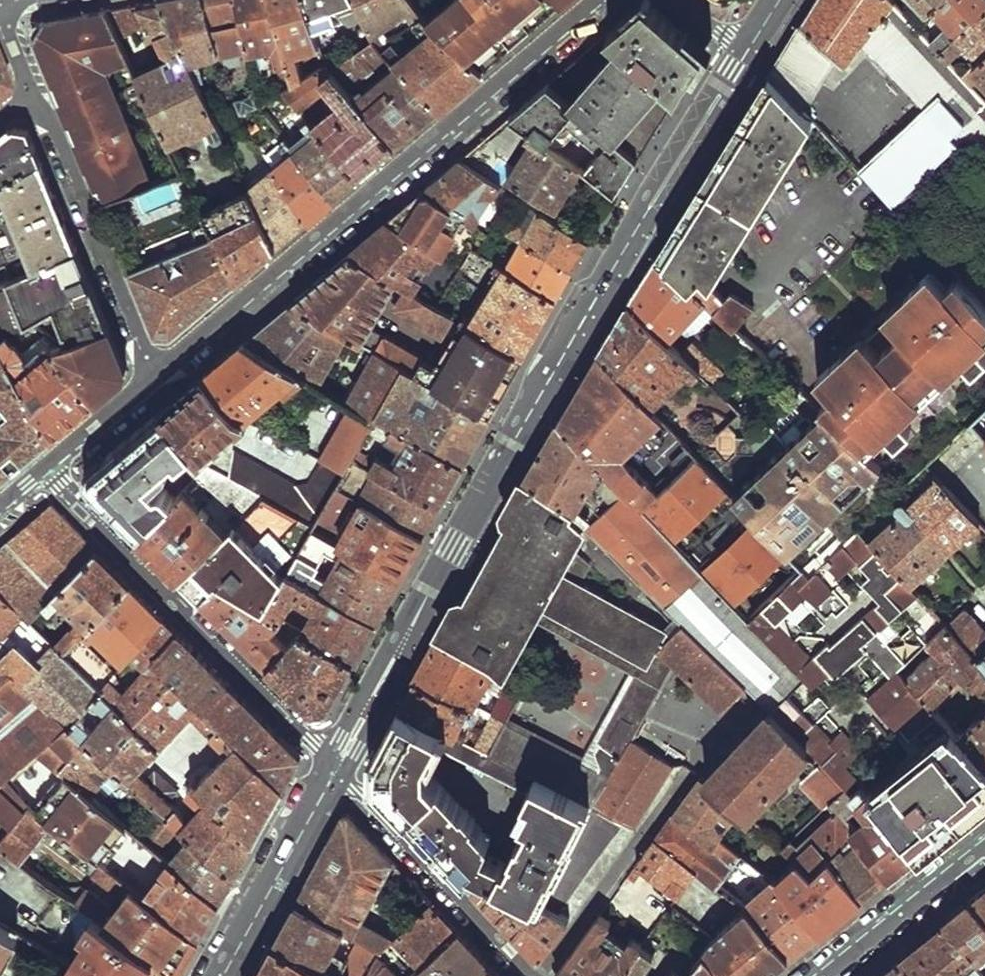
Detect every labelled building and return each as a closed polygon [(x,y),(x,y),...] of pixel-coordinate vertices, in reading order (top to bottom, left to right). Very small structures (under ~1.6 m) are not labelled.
[(188,62),(221,53),(205,0),(163,0),(159,1),(188,62)] [(221,53),(240,48),(242,56),(248,55),(237,0),(205,0),(221,53)] [(248,55),(248,57),(273,51),(276,69),(279,68),(283,92),(293,85),(269,0),(237,0),(248,55)] [(293,85),(303,79),(295,53),(317,44),(312,30),(302,0),(269,0),(293,85)] [(312,30),(340,20),(337,11),(355,6),(353,0),(302,0),(312,30)] [(355,6),(370,42),(384,32),(398,22),(402,31),(419,20),(413,15),(405,0),(353,0),(355,6)] [(482,74),(497,61),(538,27),(562,6),(555,0),(451,0),(423,23),(427,26),(434,33),(482,74)] [(795,36),(769,77),(802,111),(834,58),(844,67),(864,44),(927,110),(861,173),(892,206),(959,144),(984,173),(984,100),(963,77),(950,62),(941,53),(932,44),(892,0),(817,0),(795,36)] [(932,9),(940,0),(923,0),(932,9)] [(941,53),(984,12),(984,0),(940,0),(932,9),(948,27),(932,44),(941,53)] [(137,76),(170,145),(206,125),(213,140),(219,142),(224,138),(198,84),(194,74),(188,62),(159,1),(137,5),(148,28),(156,35),(162,47),(167,51),(172,59),(137,76)] [(550,83),(638,162),(645,151),(657,133),(662,125),(707,55),(706,53),(704,50),(682,30),(655,5),(649,2),(643,3),(550,83)] [(106,11),(118,37),(139,28),(130,6),(106,11)] [(118,37),(106,11),(66,18),(40,23),(38,24),(35,28),(34,31),(34,37),(75,137),(101,204),(154,183),(108,68),(129,58),(118,37)] [(950,62),(966,46),(976,56),(972,61),(975,66),(984,57),(984,12),(941,53),(950,62)] [(421,31),(428,38),(434,33),(427,26),(421,31)] [(370,42),(376,48),(388,41),(384,32),(370,42)] [(397,69),(438,111),(457,95),(482,74),(434,33),(428,38),(391,63),(397,69)] [(328,71),(347,93),(387,60),(376,48),(370,42),(328,71)] [(984,100),(984,57),(975,66),(963,77),(984,100)] [(9,85),(0,61),(0,92),(9,85)] [(319,134),(357,180),(373,166),(395,148),(356,103),(347,93),(328,71),(323,65),(303,79),(293,85),(283,92),(299,111),(326,88),(341,106),(314,128),(319,134)] [(356,103),(395,148),(413,132),(438,111),(397,69),(356,103)] [(194,74),(198,84),(208,80),(203,71),(194,74)] [(664,245),(657,256),(691,287),(701,277),(711,285),(718,273),(812,122),(802,111),(769,77),(701,186),(668,239),(664,245)] [(528,128),(580,167),(617,195),(625,182),(638,162),(550,83),(529,101),(511,116),(523,125),(528,128)] [(235,101),(239,114),(259,108),(256,92),(235,101)] [(684,103),(679,100),(669,116),(674,120),(684,103)] [(462,158),(493,179),(523,125),(511,116),(499,126),(462,158)] [(40,160),(28,131),(12,128),(0,138),(0,180),(40,160)] [(508,176),(556,211),(580,167),(528,128),(525,134),(530,138),(508,176)] [(296,152),(334,198),(343,191),(357,180),(319,134),(296,152)] [(274,171),(309,220),(320,211),(334,198),(296,152),(274,171)] [(424,190),(465,219),(475,225),(501,185),(493,179),(462,158),(443,174),(424,190)] [(76,248),(72,238),(47,179),(40,160),(0,180),(0,196),(5,209),(0,213),(0,280),(76,248)] [(249,192),(276,248),(291,235),(309,220),(274,171),(249,192)] [(390,219),(437,253),(442,257),(465,219),(424,190),(405,206),(390,219)] [(214,238),(235,282),(255,265),(276,248),(249,192),(202,213),(214,238)] [(506,230),(573,273),(589,244),(538,209),(527,227),(522,220),(516,216),(506,230)] [(350,253),(396,281),(408,288),(415,292),(437,253),(390,219),(350,253)] [(129,273),(155,336),(170,337),(198,314),(235,282),(214,238),(129,273)] [(52,308),(65,341),(68,353),(110,330),(76,248),(0,280),(0,338),(52,308)] [(291,303),(343,332),(376,351),(405,368),(492,417),(506,392),(524,359),(462,321),(415,292),(408,288),(398,305),(456,345),(440,376),(435,373),(437,369),(424,362),(424,359),(385,337),(383,341),(367,332),(396,281),(350,253),(317,281),(291,303)] [(626,305),(668,343),(682,329),(687,332),(696,328),(705,317),(708,308),(713,313),(725,299),(711,285),(701,277),(691,287),(657,256),(640,283),(626,305)] [(462,321),(524,359),(537,337),(558,299),(505,267),(495,261),(492,267),(499,271),(472,321),(465,316),(462,321)] [(960,274),(949,282),(932,266),(886,308),(903,326),(880,347),(863,330),(817,372),(834,390),(820,404),(824,408),(863,442),(871,435),(876,440),(887,430),(897,439),(911,427),(902,417),(924,397),(917,390),(939,370),(946,377),(966,359),(975,369),(984,360),(984,350),(981,345),(984,341),(984,302),(960,274)] [(725,299),(713,313),(731,329),(752,307),(730,292),(729,293),(725,299)] [(246,339),(302,376),(314,384),(343,332),(291,303),(267,322),(246,339)] [(596,352),(648,406),(687,369),(696,377),(700,373),(682,357),(668,343),(626,305),(615,322),(596,352)] [(50,347),(96,399),(105,391),(122,377),(126,368),(110,330),(68,353),(65,341),(50,347)] [(204,375),(233,410),(246,417),(252,421),(252,413),(283,386),(286,391),(302,376),(246,339),(222,360),(204,375)] [(700,373),(713,385),(724,373),(694,345),(682,357),(700,373)] [(4,478),(27,459),(50,438),(16,376),(0,346),(0,426),(2,428),(0,430),(0,482),(4,478)] [(16,376),(50,438),(69,423),(96,399),(50,347),(16,376)] [(349,407),(374,423),(379,415),(405,368),(376,351),(346,405),(349,407)] [(648,406),(596,352),(576,388),(557,420),(747,617),(801,567),(787,553),(735,497),(695,456),(681,469),(656,492),(628,462),(626,455),(647,433),(661,420),(648,406)] [(379,415),(465,465),(477,444),(492,417),(405,368),(379,415)] [(924,397),(946,377),(939,370),(917,390),(924,397)] [(161,410),(190,446),(202,460),(207,458),(203,453),(217,442),(219,446),(230,438),(225,433),(246,417),(233,410),(204,375),(181,394),(161,410)] [(318,460),(322,463),(344,476),(356,455),(374,423),(349,407),(318,460)] [(769,465),(735,497),(787,553),(822,520),(842,542),(858,528),(863,523),(843,501),(885,462),(868,447),(863,442),(824,408),(787,447),(767,426),(763,431),(753,456),(762,456),(769,465)] [(89,491),(134,536),(171,500),(163,489),(155,490),(148,482),(176,457),(190,446),(161,410),(138,429),(103,458),(91,468),(88,473),(85,478),(86,482),(87,485),(91,489),(89,491)] [(971,424),(984,439),(984,411),(971,424)] [(465,465),(379,415),(374,423),(356,455),(375,467),(388,474),(442,507),(452,488),(465,465)] [(541,449),(524,479),(572,513),(569,517),(581,525),(604,541),(674,612),(746,683),(771,706),(802,676),(747,617),(557,420),(541,449)] [(681,469),(695,456),(661,420),(647,433),(681,469)] [(753,456),(763,431),(744,430),(734,456),(753,456)] [(868,447),(876,440),(871,435),(863,442),(868,447)] [(176,457),(193,479),(206,466),(202,460),(190,446),(176,457)] [(262,497),(314,527),(339,484),(344,476),(322,463),(310,485),(295,485),(233,449),(227,477),(262,497)] [(339,484),(358,495),(369,477),(375,467),(356,455),(344,476),(339,484)] [(156,557),(179,579),(221,537),(202,519),(209,513),(202,505),(196,509),(189,502),(208,485),(240,519),(262,497),(227,477),(206,466),(193,479),(171,500),(134,536),(156,557)] [(369,477),(382,484),(388,474),(375,467),(369,477)] [(371,503),(427,533),(439,512),(442,507),(388,474),(382,484),(371,503)] [(948,488),(937,476),(905,506),(904,506),(901,503),(897,504),(895,506),(894,511),(897,513),(868,540),(911,586),(980,523),(948,488)] [(633,828),(680,763),(647,742),(633,766),(618,756),(671,659),(722,706),(746,683),(674,612),(665,626),(581,580),(591,563),(569,548),(581,525),(569,517),(572,513),(524,479),(505,512),(507,516),(524,526),(477,609),(460,600),(456,602),(437,636),(501,673),(533,615),(639,673),(602,746),(613,753),(600,772),(505,724),(497,739),(488,755),(622,822),(633,828)] [(314,527),(401,579),(414,556),(427,533),(371,503),(350,539),(334,530),(339,523),(346,526),(361,496),(358,495),(339,484),(314,527)] [(188,588),(200,600),(217,582),(266,610),(289,572),(314,527),(262,497),(240,519),(221,537),(179,579),(188,588)] [(22,611),(13,602),(81,534),(51,505),(35,518),(0,548),(0,633),(22,611)] [(289,572),(377,621),(388,601),(401,579),(314,527),(289,572)] [(860,784),(917,854),(937,838),(981,803),(984,800),(984,762),(958,734),(935,709),(897,668),(946,624),(911,586),(868,540),(858,528),(842,542),(808,574),(801,567),(747,617),(802,676),(771,706),(772,708),(807,745),(820,760),(845,787),(855,777),(860,784)] [(13,602),(22,611),(29,618),(44,603),(48,607),(55,601),(51,597),(57,592),(82,619),(92,628),(131,585),(113,566),(81,534),(13,602)] [(302,632),(354,662),(373,628),(377,621),(289,572),(266,610),(283,620),(296,598),(315,609),(302,632)] [(233,633),(267,666),(293,640),(273,628),(283,620),(266,610),(217,582),(200,600),(233,633)] [(92,628),(99,636),(124,662),(134,651),(164,617),(147,601),(131,585),(92,628)] [(964,608),(946,624),(984,666),(984,630),(964,608)] [(4,660),(21,642),(37,626),(29,618),(22,611),(0,633),(0,657),(4,660)] [(190,835),(235,877),(241,867),(284,788),(226,731),(218,723),(207,711),(155,658),(178,632),(170,623),(164,617),(134,651),(147,666),(126,690),(112,675),(101,688),(97,693),(111,707),(95,724),(81,711),(71,723),(83,734),(112,762),(159,806),(169,795),(179,785),(159,767),(150,777),(139,765),(192,715),(229,751),(200,781),(195,776),(190,782),(192,784),(189,787),(191,789),(188,793),(201,806),(186,821),(179,805),(173,799),(163,810),(179,825),(190,835)] [(73,628),(82,638),(92,628),(82,619),(73,628)] [(946,624),(897,668),(935,709),(940,704),(936,700),(963,674),(980,694),(984,691),(984,692),(984,666),(946,624)] [(21,642),(41,662),(57,645),(37,626),(21,642)] [(57,645),(67,655),(82,638),(73,628),(57,645)] [(82,638),(90,646),(99,636),(92,628),(82,638)] [(155,658),(207,711),(231,685),(206,659),(178,632),(155,658)] [(267,666),(312,711),(328,709),(339,689),(354,662),(302,632),(293,640),(267,666)] [(495,715),(507,721),(523,689),(501,673),(437,636),(424,658),(413,678),(470,707),(483,683),(503,698),(495,715)] [(67,655),(101,688),(112,675),(116,672),(90,646),(82,638),(67,655)] [(4,660),(67,719),(71,723),(81,711),(97,693),(101,688),(67,655),(57,645),(41,662),(21,642),(4,660)] [(396,709),(453,738),(470,707),(413,678),(404,695),(396,709)] [(226,731),(284,788),(291,776),(302,756),(231,685),(207,711),(218,723),(227,711),(236,721),(226,731)] [(739,807),(744,811),(764,790),(775,800),(787,789),(776,777),(807,745),(772,708),(706,778),(739,807)] [(385,733),(374,755),(376,784),(421,832),(466,880),(472,868),(557,911),(622,822),(488,755),(453,738),(396,709),(385,733)] [(958,734),(984,762),(984,712),(958,734)] [(507,721),(495,715),(486,733),(497,739),(505,724),(507,721)] [(37,747),(59,765),(83,734),(71,723),(67,719),(37,747)] [(59,765),(101,801),(106,796),(95,786),(112,762),(83,734),(59,765)] [(53,818),(95,852),(105,861),(144,893),(170,861),(139,834),(101,801),(59,765),(37,747),(4,779),(32,802),(53,818)] [(845,787),(820,760),(800,779),(825,806),(829,802),(845,787)] [(712,843),(718,834),(724,827),(714,820),(722,810),(732,817),(739,807),(706,778),(700,774),(686,793),(673,811),(712,843)] [(17,823),(32,802),(4,779),(0,782),(0,807),(17,823)] [(811,871),(828,854),(840,841),(848,834),(851,830),(889,876),(903,865),(917,854),(860,784),(851,793),(845,787),(829,802),(836,811),(797,846),(789,839),(782,845),(798,859),(811,871)] [(159,806),(163,810),(173,799),(169,795),(159,806)] [(3,841),(23,856),(53,818),(32,802),(17,823),(3,841)] [(3,841),(17,823),(0,807),(0,846),(3,841)] [(741,852),(750,859),(771,835),(764,829),(744,811),(739,807),(732,817),(724,827),(718,834),(741,852)] [(153,820),(170,836),(179,825),(163,810),(153,820)] [(715,883),(717,885),(741,852),(718,834),(712,843),(673,811),(663,824),(654,836),(697,869),(686,883),(695,889),(705,875),(715,883)] [(319,859),(296,901),(353,933),(360,920),(393,861),(348,813),(344,814),(319,859)] [(170,861),(220,903),(226,894),(235,877),(190,835),(176,851),(165,841),(170,836),(153,820),(139,834),(170,861)] [(782,845),(789,839),(771,822),(764,829),(771,835),(782,845)] [(876,886),(889,876),(851,830),(848,834),(854,840),(844,847),(840,841),(828,854),(864,896),(876,886)] [(644,850),(635,863),(641,868),(677,896),(686,883),(697,869),(654,836),(644,850)] [(18,925),(28,931),(34,935),(64,886),(23,856),(3,841),(0,846),(0,912),(18,925)] [(91,857),(96,872),(105,861),(95,852),(91,857)] [(842,913),(864,896),(828,854),(811,871),(798,859),(775,878),(821,930),(842,913)] [(98,912),(181,974),(189,959),(202,937),(144,893),(105,861),(96,872),(141,907),(131,920),(87,884),(78,897),(98,912)] [(144,893),(202,937),(210,923),(220,903),(170,861),(144,893)] [(635,863),(625,876),(633,881),(641,868),(635,863)] [(541,956),(569,917),(557,911),(472,868),(466,880),(485,900),(522,939),(539,957),(541,956)] [(775,878),(774,877),(743,904),(789,956),(806,943),(821,930),(775,878)] [(789,956),(743,904),(717,885),(715,883),(705,895),(727,912),(731,912),(735,914),(711,936),(701,948),(726,975),(764,975),(779,964),(789,956)] [(68,889),(78,897),(87,884),(71,884),(68,889)] [(969,900),(984,917),(984,887),(969,900)] [(945,919),(984,962),(984,917),(969,900),(956,910),(945,919)] [(274,942),(332,974),(334,969),(327,963),(341,937),(357,945),(340,975),(364,975),(377,955),(380,948),(353,933),(296,901),(285,922),(274,942)] [(445,916),(431,901),(398,932),(394,935),(403,945),(400,948),(405,955),(408,952),(418,963),(413,968),(415,972),(459,931),(445,916)] [(18,925),(0,912),(0,956),(18,925)] [(76,963),(96,975),(146,975),(149,971),(156,975),(180,975),(181,974),(98,912),(88,931),(92,935),(76,963)] [(641,945),(630,937),(627,942),(621,950),(599,934),(609,920),(598,913),(556,970),(555,975),(556,975),(618,975),(641,945)] [(899,957),(916,975),(984,975),(984,962),(945,919),(920,939),(899,957)] [(394,935),(398,932),(388,927),(384,933),(360,920),(353,933),(380,948),(394,935)] [(0,956),(0,968),(3,970),(28,931),(18,925),(0,956)] [(599,934),(621,950),(627,942),(606,925),(599,934)] [(459,931),(415,972),(410,975),(469,975),(487,960),(473,946),(459,931)] [(636,975),(657,946),(646,937),(641,945),(618,975),(636,975)] [(332,974),(274,942),(259,970),(256,975),(337,975),(332,974)] [(701,948),(691,964),(699,970),(692,975),(726,975),(701,948)] [(377,955),(364,975),(397,975),(377,955)] [(899,957),(876,975),(916,975),(899,957)] [(487,960),(469,975),(501,975),(500,975),(487,960)] [(687,969),(676,960),(664,975),(682,975),(684,973),(687,969)] [(76,963),(75,962),(67,975),(96,975),(76,963)]
